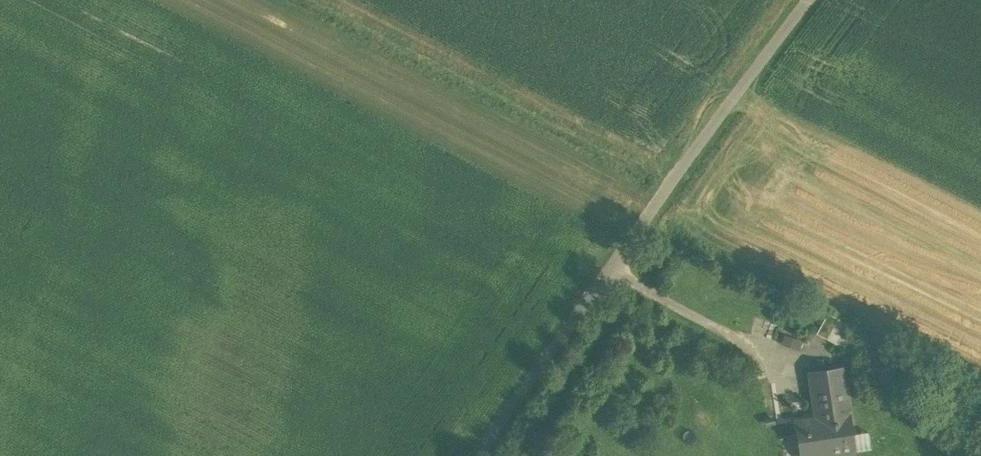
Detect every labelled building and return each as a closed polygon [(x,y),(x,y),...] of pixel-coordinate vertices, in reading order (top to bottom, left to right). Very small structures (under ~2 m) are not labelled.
[(802,369),(809,416),(793,418),(798,455),(836,455),(856,453),(843,364),(802,369)]
